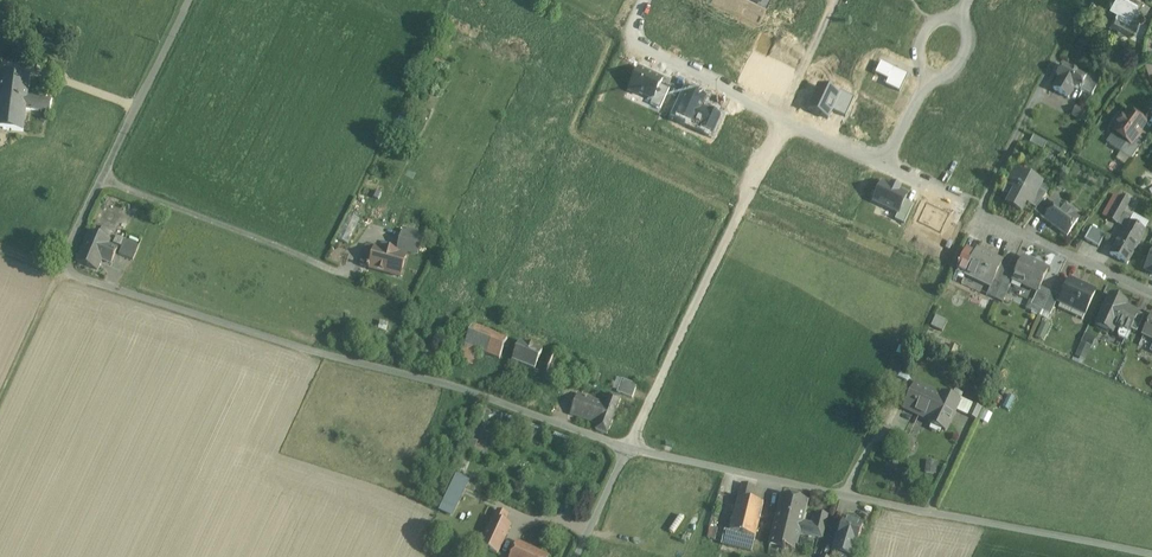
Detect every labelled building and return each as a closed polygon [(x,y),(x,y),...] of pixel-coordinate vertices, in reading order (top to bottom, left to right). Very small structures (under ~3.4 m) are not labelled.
[(1113,7),(1116,9),(1117,7),(1132,15),(1136,7),(1126,2),(1126,0),(1116,0),(1113,7)] [(1142,0),(1126,0),(1126,2),(1136,7),(1138,8),(1143,0),(1142,0)] [(1132,15),(1117,7),(1116,9),(1108,24),(1116,28),(1115,29),(1118,31),(1118,30),(1129,35),(1138,18),(1132,15)] [(1085,79),(1063,65),(1056,77),(1059,79),(1053,89),(1068,98),(1074,87),(1079,90),(1085,79)] [(661,81),(639,71),(630,91),(638,94),(639,93),(653,99),(659,86),(661,81)] [(1,72),(0,80),(0,106),(25,109),(25,108),(27,96),(30,75),(1,72)] [(819,82),(807,108),(828,118),(832,108),(845,114),(852,97),(819,82)] [(669,90),(659,86),(653,99),(651,105),(660,109),(669,90)] [(52,100),(27,96),(25,108),(50,112),(52,100)] [(0,106),(0,128),(22,131),(25,109),(0,106)] [(1085,112),(1076,107),(1071,114),(1081,119),(1085,112)] [(1145,124),(1128,112),(1123,120),(1121,119),(1117,125),(1118,126),(1113,133),(1127,143),(1131,145),(1135,140),(1137,137),(1136,136),(1145,124)] [(1131,145),(1127,143),(1120,153),(1129,160),(1130,161),(1141,145),(1135,140),(1131,145)] [(1129,160),(1120,153),(1116,159),(1125,166),(1129,160)] [(1041,183),(1014,169),(1007,183),(1016,188),(1007,204),(1020,211),(1025,202),(1030,205),(1038,189),(1041,183)] [(873,203),(898,215),(904,201),(907,195),(883,184),(873,203)] [(1047,193),(1038,189),(1030,205),(1036,208),(1042,200),(1047,193)] [(1121,196),(1108,219),(1117,224),(1116,223),(1123,212),(1130,201),(1121,196)] [(1053,208),(1042,200),(1036,208),(1034,212),(1044,219),(1053,208)] [(912,205),(904,201),(898,215),(896,220),(904,223),(912,205)] [(1078,220),(1056,203),(1053,208),(1044,219),(1067,235),(1078,220)] [(1123,212),(1116,223),(1117,224),(1125,228),(1122,233),(1139,243),(1139,242),(1138,242),(1145,229),(1137,225),(1140,220),(1131,215),(1131,216),(1123,212)] [(347,214),(335,238),(348,245),(360,220),(347,214)] [(1104,236),(1090,228),(1084,239),(1098,247),(1104,236)] [(110,239),(89,231),(76,261),(97,270),(101,259),(111,263),(117,248),(108,244),(110,239)] [(422,238),(403,233),(398,249),(417,255),(422,238)] [(1139,243),(1122,233),(1110,254),(1127,264),(1139,243)] [(125,240),(119,254),(127,257),(133,243),(125,240)] [(139,246),(133,243),(127,257),(133,260),(139,246)] [(406,256),(374,247),(374,249),(366,247),(360,266),(400,277),(406,256)] [(966,250),(957,269),(965,273),(974,254),(966,250)] [(1002,262),(976,250),(974,254),(965,273),(965,274),(966,275),(967,273),(981,280),(980,281),(990,286),(991,286),(994,281),(1002,264),(1002,262)] [(1048,270),(1022,258),(1017,270),(1012,280),(1037,292),(1040,287),(1048,270)] [(1010,267),(1002,264),(994,281),(1002,284),(1004,280),(1010,267)] [(1017,270),(1010,267),(1004,280),(1011,283),(1012,280),(1017,270)] [(1002,284),(995,299),(1002,302),(1011,283),(1004,280),(1002,284)] [(1094,292),(1069,280),(1059,301),(1085,314),(1094,292)] [(1002,284),(994,281),(991,286),(990,286),(986,295),(995,299),(1002,284)] [(1037,292),(1030,305),(1042,311),(1049,296),(1050,292),(1040,287),(1037,292)] [(1121,300),(1109,295),(1095,325),(1112,333),(1115,327),(1120,330),(1119,331),(1120,331),(1118,335),(1119,338),(1125,341),(1130,329),(1137,315),(1138,313),(1119,304),(1121,300)] [(1057,300),(1049,296),(1042,311),(1050,315),(1057,300)] [(1143,318),(1137,315),(1130,329),(1137,332),(1143,318)] [(1143,335),(1151,339),(1151,315),(1143,335)] [(935,316),(932,326),(943,329),(946,320),(935,316)] [(465,346),(477,351),(499,359),(507,340),(473,326),(465,346)] [(542,350),(520,341),(512,361),(534,369),(542,350)] [(1076,355),(1085,359),(1091,346),(1082,342),(1076,355)] [(422,346),(417,358),(424,361),(429,348),(422,346)] [(477,351),(465,346),(458,362),(471,366),(477,351)] [(587,368),(553,355),(546,374),(580,387),(587,368)] [(637,385),(622,379),(617,392),(632,398),(637,385)] [(931,391),(915,384),(903,409),(919,416),(931,391)] [(940,395),(931,391),(919,416),(929,421),(927,423),(945,431),(955,410),(959,401),(941,393),(940,395)] [(605,404),(578,394),(570,414),(598,424),(596,430),(607,434),(620,399),(609,395),(605,404)] [(973,405),(960,399),(959,401),(955,410),(968,416),(973,405)] [(981,409),(973,405),(968,416),(976,420),(981,409)] [(471,422),(456,417),(454,423),(469,429),(471,422)] [(897,433),(890,429),(885,440),(892,443),(893,443),(893,442),(897,433)] [(908,438),(897,433),(893,442),(893,443),(903,448),(908,438)] [(468,438),(458,464),(465,467),(476,441),(468,438)] [(913,440),(908,438),(903,448),(912,451),(915,444),(913,440)] [(936,466),(926,464),(925,473),(935,474),(936,466)] [(466,481),(456,476),(438,511),(448,516),(466,481)] [(755,488),(741,484),(738,498),(752,502),(755,488)] [(806,502),(782,496),(777,514),(795,518),(793,526),(800,528),(801,521),(803,511),(806,502)] [(752,502),(738,498),(734,512),(730,528),(729,532),(755,538),(763,505),(752,502)] [(727,511),(723,526),(730,528),(734,512),(727,511)] [(795,518),(777,514),(775,522),(769,545),(781,548),(781,550),(784,550),(784,549),(793,552),(798,533),(800,528),(793,526),(795,518)] [(826,517),(816,514),(813,524),(801,521),(800,528),(798,533),(820,539),(826,517)] [(510,526),(494,518),(490,527),(506,534),(510,526)] [(843,520),(835,545),(843,548),(840,554),(848,556),(852,556),(855,549),(863,526),(843,520)] [(506,534),(490,527),(481,546),(497,554),(506,534)] [(716,537),(717,528),(710,528),(709,537),(716,537)] [(729,532),(725,531),(720,552),(741,556),(742,555),(751,556),(752,552),(751,552),(755,538),(729,532)] [(517,543),(511,556),(546,556),(539,554),(530,550),(517,543)]
